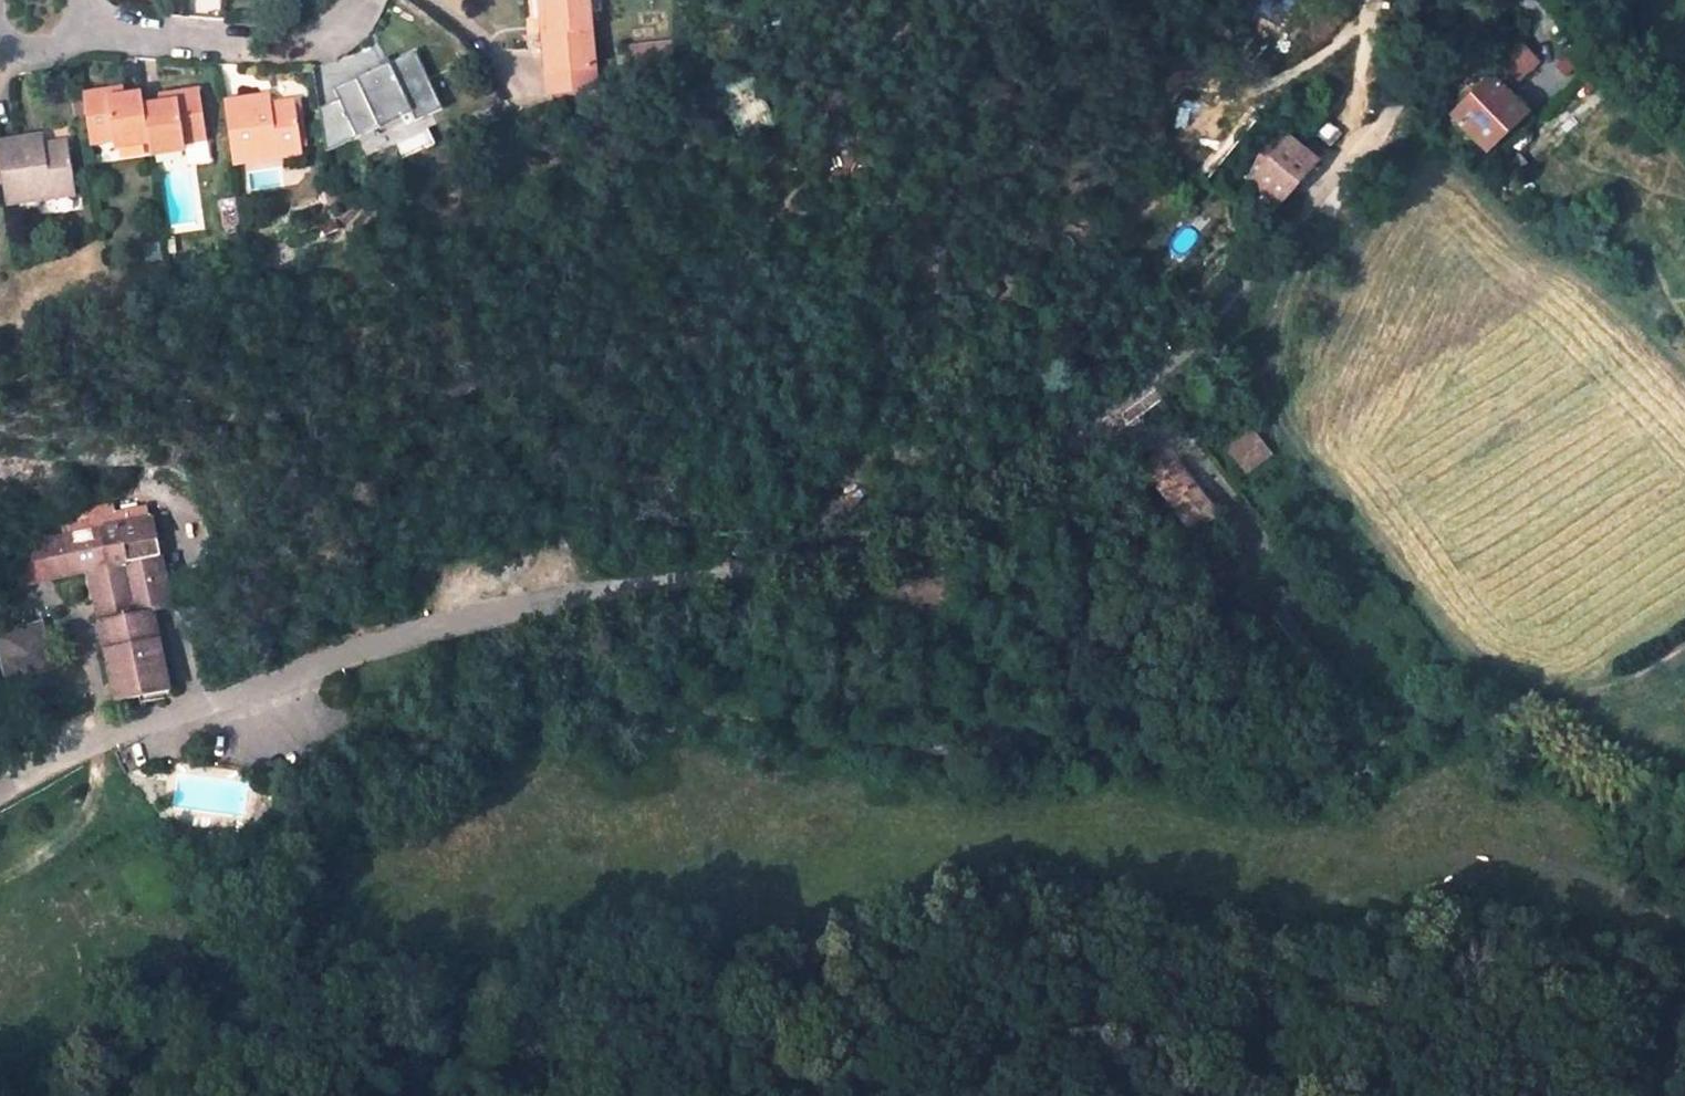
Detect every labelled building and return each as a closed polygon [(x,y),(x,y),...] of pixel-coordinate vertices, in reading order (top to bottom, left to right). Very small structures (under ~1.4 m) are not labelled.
[(545,0),(538,0),(541,33),(548,33),(545,0)] [(588,0),(545,0),(548,33),(541,33),(545,72),(593,68),(588,0)] [(1293,0),(1283,0),(1274,12),(1292,24),(1304,7),(1293,0)] [(675,42),(629,50),(632,76),(671,70),(675,42)] [(1497,64),(1515,84),(1540,62),(1522,42),(1497,64)] [(417,53),(332,89),(339,105),(320,114),(325,154),(376,132),(373,120),(407,104),(417,124),(439,110),(417,53)] [(1600,78),(1580,57),(1573,63),(1587,78),(1593,84),(1600,78)] [(593,68),(545,72),(546,93),(595,89),(593,68)] [(1593,84),(1587,78),(1538,122),(1560,145),(1608,100),(1593,84)] [(1527,115),(1493,79),(1452,118),(1486,153),(1527,115)] [(123,89),(105,91),(106,97),(124,95),(123,89)] [(207,142),(199,90),(176,93),(177,100),(160,103),(143,105),(148,144),(150,157),(184,152),(183,145),(207,142)] [(90,146),(115,142),(115,148),(148,144),(143,105),(141,93),(124,95),(106,97),(105,91),(82,94),(82,96),(85,113),(90,146)] [(177,100),(176,93),(159,96),(160,103),(177,100)] [(71,98),(74,114),(85,113),(82,96),(71,98)] [(269,96),(260,97),(261,107),(271,106),(269,96)] [(302,155),(294,103),(271,106),(261,107),(260,97),(223,102),(233,165),(302,155)] [(1212,119),(1193,105),(1176,126),(1189,137),(1174,155),(1199,176),(1239,125),(1219,110),(1212,119)] [(1344,134),(1321,114),(1309,127),(1332,147),(1344,134)] [(41,136),(32,137),(33,147),(42,146),(41,136)] [(67,143),(42,146),(33,147),(32,137),(0,141),(0,164),(6,205),(75,195),(67,143)] [(1317,163),(1289,140),(1251,183),(1278,206),(1317,163)] [(1261,458),(1247,438),(1230,450),(1245,469),(1261,458)] [(1166,469),(1173,464),(1165,452),(1157,458),(1166,469)] [(1143,468),(1193,533),(1216,515),(1173,464),(1166,469),(1157,458),(1143,468)] [(151,542),(157,541),(152,516),(146,518),(151,542)] [(146,518),(13,548),(21,585),(90,572),(102,625),(108,652),(103,653),(114,704),(169,693),(153,612),(171,608),(157,541),(151,542),(146,518)] [(97,625),(103,653),(108,652),(102,625),(97,625)]
